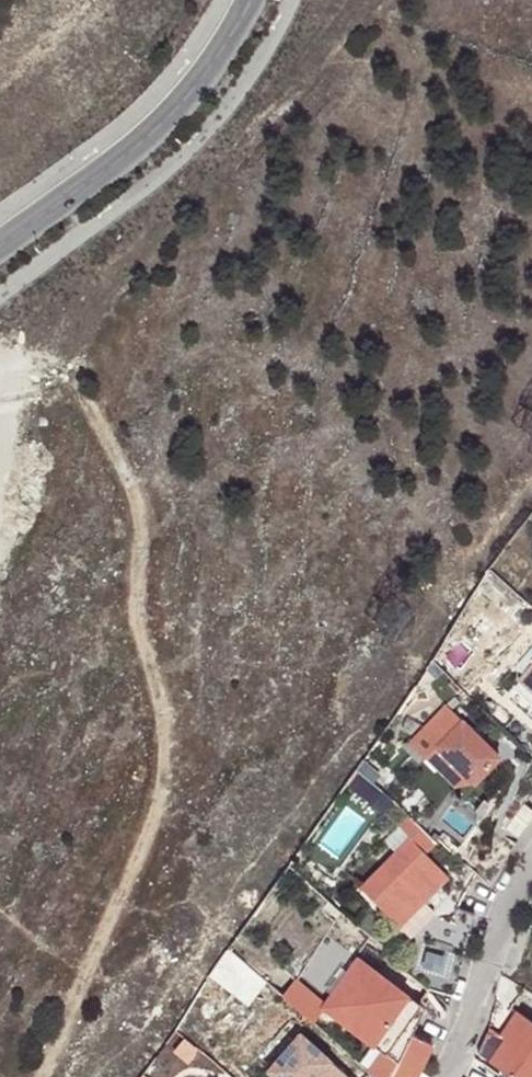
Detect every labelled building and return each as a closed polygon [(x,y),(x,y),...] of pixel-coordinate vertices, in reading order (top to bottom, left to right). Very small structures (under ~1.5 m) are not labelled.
[(457,712),(431,738),(469,775),(494,749),(457,712)] [(360,764),(350,777),(372,797),(383,784),(360,764)] [(509,821),(522,833),(531,821),(531,801),(529,798),(509,821)] [(397,846),(361,882),(398,919),(448,870),(425,848),(439,834),(412,810),(401,822),(410,832),(397,846)] [(388,836),(397,846),(410,832),(401,822),(388,836)] [(358,950),(321,998),(325,1001),(371,1036),(408,988),(358,950)] [(321,998),(324,995),(298,975),(285,991),(313,1016),(325,1001),(321,998)] [(408,988),(371,1036),(384,1046),(421,998),(408,988)] [(522,1076),(531,1076),(531,1012),(530,1015),(522,1008),(506,1032),(489,1027),(488,1028),(478,1047),(522,1076)] [(274,1060),(293,1076),(356,1076),(301,1029),(274,1060)] [(428,1052),(433,1041),(412,1031),(388,1076),(415,1076),(428,1052)] [(268,1066),(280,1076),(293,1076),(274,1060),(268,1066)]
